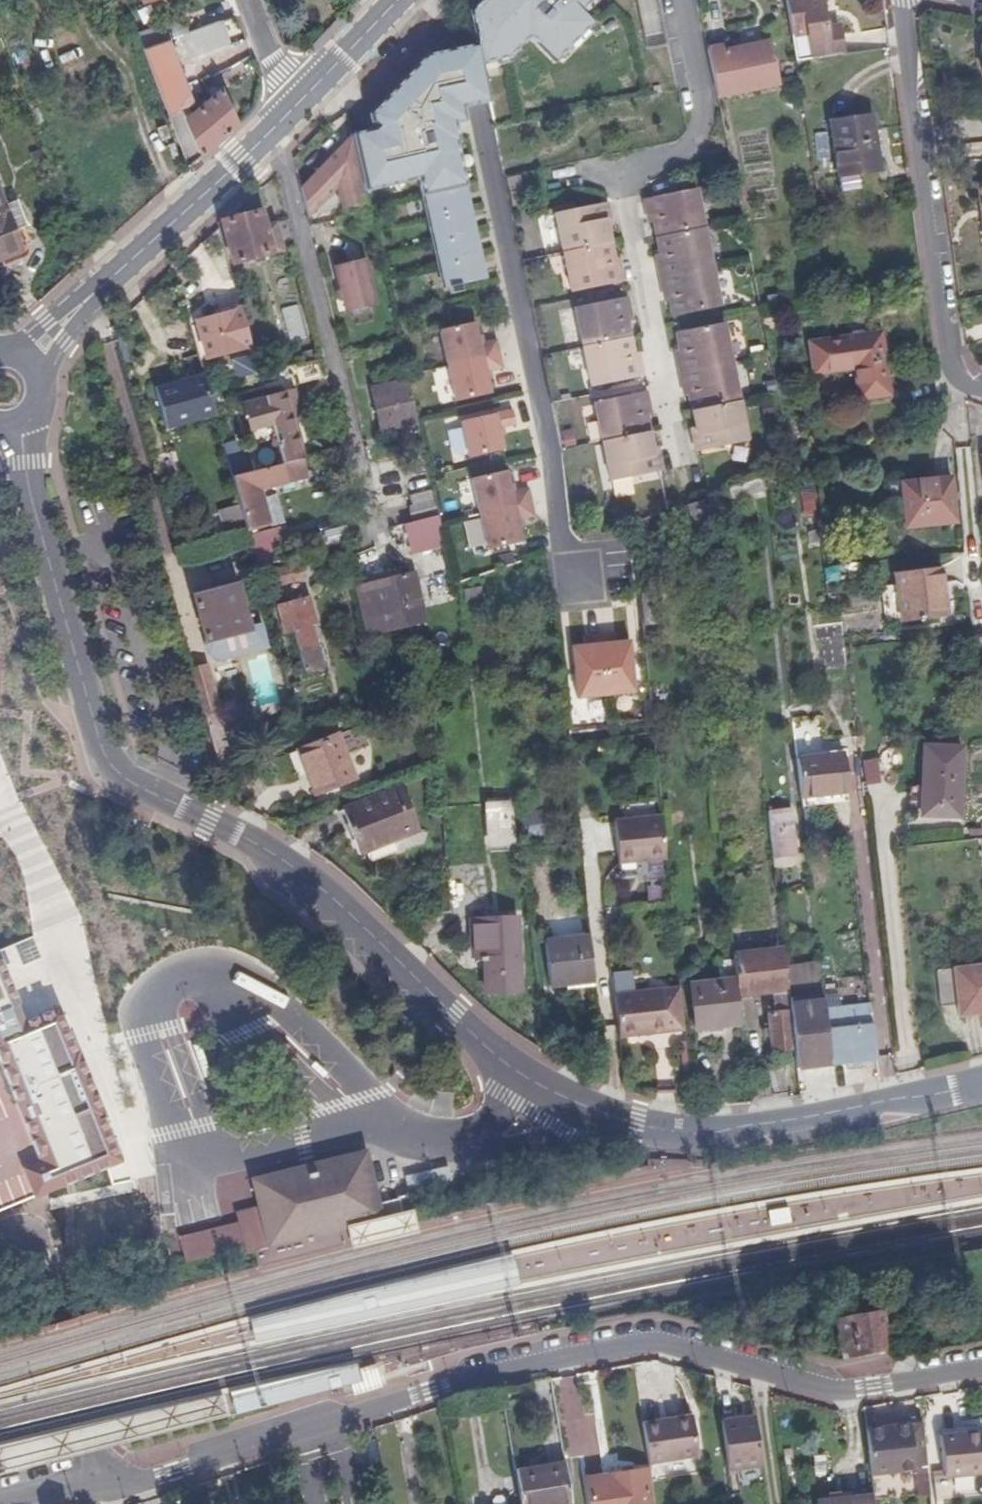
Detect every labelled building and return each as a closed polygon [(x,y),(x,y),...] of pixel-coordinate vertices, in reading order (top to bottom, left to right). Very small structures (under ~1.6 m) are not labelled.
[(491,65),(512,60),(529,43),(548,63),(565,61),(591,34),(596,14),(586,4),(591,0),(474,0),(491,65)] [(790,59),(833,52),(829,28),(813,30),(812,25),(816,25),(812,0),(779,0),(790,59)] [(181,24),(137,40),(143,54),(186,38),(181,24)] [(223,49),(214,28),(199,33),(207,55),(223,49)] [(207,55),(199,33),(186,38),(143,54),(166,117),(184,110),(192,107),(177,66),(207,55)] [(704,37),(714,87),(772,76),(765,36),(744,39),(744,34),(718,39),(718,35),(704,37)] [(455,142),(459,140),(453,122),(464,118),(462,107),(475,104),(487,101),(475,46),(463,49),(425,57),(368,114),(372,130),(348,136),(361,191),(416,178),(442,289),(448,288),(450,295),(463,292),(461,285),(486,279),(455,142)] [(186,170),(234,128),(221,93),(189,120),(185,123),(192,144),(177,148),(186,170)] [(185,123),(189,120),(184,110),(166,117),(177,148),(192,144),(185,123)] [(877,167),(870,113),(831,118),(838,172),(877,167)] [(361,191),(348,136),(299,186),(307,214),(336,184),(341,207),(363,203),(361,191)] [(657,239),(703,230),(694,189),(644,199),(647,217),(652,215),(657,239)] [(552,215),(560,255),(607,245),(603,223),(608,222),(604,204),(552,215)] [(25,252),(15,230),(27,225),(20,206),(0,214),(0,215),(0,262),(25,252)] [(295,248),(288,220),(265,225),(261,210),(220,219),(230,262),(295,248)] [(660,280),(711,270),(703,230),(657,239),(662,263),(657,264),(660,280)] [(569,295),(621,283),(618,268),(612,269),(607,245),(560,255),(569,295)] [(363,256),(335,263),(346,310),(372,303),(363,256)] [(660,280),(664,296),(669,295),(674,319),(719,310),(711,270),(660,280)] [(781,293),(764,296),(765,306),(782,304),(781,293)] [(572,311),(580,350),(628,340),(623,316),(628,314),(625,299),(572,311)] [(280,308),(289,343),(305,339),(296,304),(280,308)] [(753,310),(740,313),(741,321),(754,318),(753,310)] [(243,353),(233,312),(194,321),(204,363),(243,353)] [(474,322),(439,330),(455,402),(491,393),(486,372),(503,368),(496,339),(479,343),(474,322)] [(680,374),(731,365),(723,325),(678,334),(682,358),(676,359),(680,374)] [(886,393),(878,334),(807,344),(811,371),(853,366),(857,396),(886,393)] [(589,392),(642,380),(637,363),(633,363),(628,340),(580,350),(589,392)] [(295,364),(321,357),(320,349),(293,356),(295,364)] [(235,379),(252,374),(248,357),(230,361),(235,379)] [(326,375),(321,357),(295,364),(294,365),(300,382),(326,375)] [(693,414),(739,405),(731,365),(680,374),(684,392),(689,390),(693,414)] [(205,388),(201,374),(153,387),(165,429),(212,416),(205,388)] [(774,392),(772,380),(763,382),(765,394),(774,392)] [(413,424),(404,383),(365,392),(371,416),(374,415),(378,432),(413,424)] [(280,393),(287,422),(298,419),(291,390),(280,393)] [(277,465),(297,460),(287,422),(280,393),(239,404),(245,428),(266,423),(277,465)] [(592,406),(601,444),(647,435),(643,412),(648,411),(645,395),(592,406)] [(748,446),(739,405),(693,414),(698,438),(695,439),(697,457),(748,446)] [(512,409),(459,421),(468,458),(504,450),(499,429),(516,425),(512,409)] [(610,484),(662,474),(658,459),(652,459),(647,435),(601,444),(610,484)] [(243,532),(243,534),(264,528),(255,492),(302,479),(297,460),(277,465),(233,477),(229,478),(237,512),(243,532)] [(229,478),(233,477),(229,461),(224,462),(229,478)] [(507,470),(471,478),(487,550),(522,542),(518,521),(534,517),(528,489),(512,493),(507,470)] [(955,523),(950,478),(900,484),(904,528),(955,523)] [(408,518),(433,512),(428,490),(407,496),(408,504),(405,505),(408,518)] [(679,508),(682,536),(731,521),(727,492),(694,503),(679,508)] [(224,537),(243,532),(237,512),(218,517),(224,537)] [(440,544),(433,515),(397,524),(405,555),(415,553),(414,550),(440,544)] [(317,532),(320,547),(341,543),(337,528),(317,532)] [(244,539),(252,567),(286,557),(278,530),(244,539)] [(445,568),(440,544),(414,550),(415,553),(420,574),(445,568)] [(276,572),(279,585),(297,580),(293,567),(276,572)] [(945,617),(941,567),(896,572),(900,622),(945,617)] [(265,588),(279,585),(276,572),(263,576),(265,588)] [(351,585),(361,636),(418,625),(407,574),(351,585)] [(228,591),(185,603),(196,646),(202,644),(207,655),(217,661),(267,648),(261,622),(237,628),(228,591)] [(319,670),(303,605),(277,611),(284,639),(292,637),(301,675),(319,670)] [(615,632),(584,636),(585,646),(572,648),(576,683),(633,676),(629,639),(616,641),(615,632)] [(189,672),(202,716),(216,712),(204,668),(189,672)] [(231,766),(216,712),(202,716),(217,770),(231,766)] [(355,779),(339,737),(301,752),(318,794),(355,779)] [(953,822),(959,755),(922,750),(915,819),(953,822)] [(796,757),(801,806),(846,801),(841,752),(796,757)] [(862,784),(879,783),(878,759),(862,760),(862,784)] [(363,851),(421,828),(406,791),(401,793),(399,787),(346,808),(363,851)] [(483,846),(509,845),(506,802),(480,803),(483,846)] [(764,811),(772,869),(803,865),(795,807),(764,811)] [(538,810),(515,813),(518,839),(542,836),(538,810)] [(665,860),(660,819),(613,824),(617,865),(665,860)] [(981,837),(981,830),(981,828),(966,830),(967,839),(981,837)] [(521,994),(513,919),(470,923),(473,961),(486,959),(490,996),(521,994)] [(594,983),(588,936),(542,942),(548,988),(564,986),(594,983)] [(781,948),(747,952),(752,993),(771,991),(783,990),(786,990),(784,966),(781,948)] [(752,993),(747,952),(730,954),(730,962),(734,995),(752,993)] [(106,1170),(122,1163),(104,1119),(106,1118),(80,1053),(78,1054),(60,1010),(23,1025),(16,1008),(19,1007),(0,961),(0,1213),(106,1170)] [(734,995),(730,962),(717,964),(719,983),(690,986),(695,1031),(738,1026),(734,995)] [(822,1002),(818,962),(784,966),(786,990),(788,1006),(822,1002)] [(934,972),(938,1009),(956,1008),(958,1016),(981,1014),(981,967),(934,972)] [(630,972),(611,974),(619,1038),(665,1033),(661,991),(633,993),(630,972)] [(594,983),(564,986),(564,991),(595,988),(594,983)] [(683,1032),(678,990),(661,991),(665,1033),(683,1032)] [(783,996),(771,997),(765,998),(771,1052),(794,1049),(788,1006),(786,990),(783,990),(783,996)] [(823,1010),(822,1002),(788,1006),(794,1049),(796,1070),(811,1068),(811,1064),(829,1062),(825,1030),(823,1010)] [(870,1026),(868,1006),(823,1010),(825,1030),(870,1026)] [(859,1059),(873,1058),(870,1026),(825,1030),(829,1062),(844,1060),(846,1069),(860,1067),(859,1059)] [(350,1167),(312,1176),(281,1184),(259,1190),(263,1205),(254,1206),(248,1208),(238,1210),(240,1217),(246,1242),(247,1246),(258,1243),(268,1241),(271,1240),(299,1234),(310,1231),(327,1227),(343,1223),(362,1218),(379,1214),(367,1163),(350,1167)] [(431,1186),(427,1172),(407,1177),(410,1192),(431,1186)] [(246,1242),(240,1217),(179,1232),(183,1245),(184,1249),(185,1253),(186,1257),(246,1242)] [(838,1321),(846,1361),(890,1352),(882,1312),(838,1321)] [(347,1394),(373,1388),(367,1361),(340,1367),(347,1394)] [(724,1467),(754,1465),(750,1415),(719,1417),(724,1467)] [(640,1425),(646,1466),(696,1459),(691,1422),(660,1425),(659,1423),(640,1425)] [(919,1430),(865,1434),(869,1496),(924,1492),(919,1430)] [(981,1475),(981,1464),(978,1433),(937,1437),(942,1479),(981,1475)] [(567,1472),(511,1481),(515,1503),(572,1503),(567,1472)] [(646,1474),(609,1480),(610,1485),(588,1487),(590,1503),(651,1503),(646,1474)] [(869,1496),(811,1500),(811,1503),(870,1503),(869,1496)]
